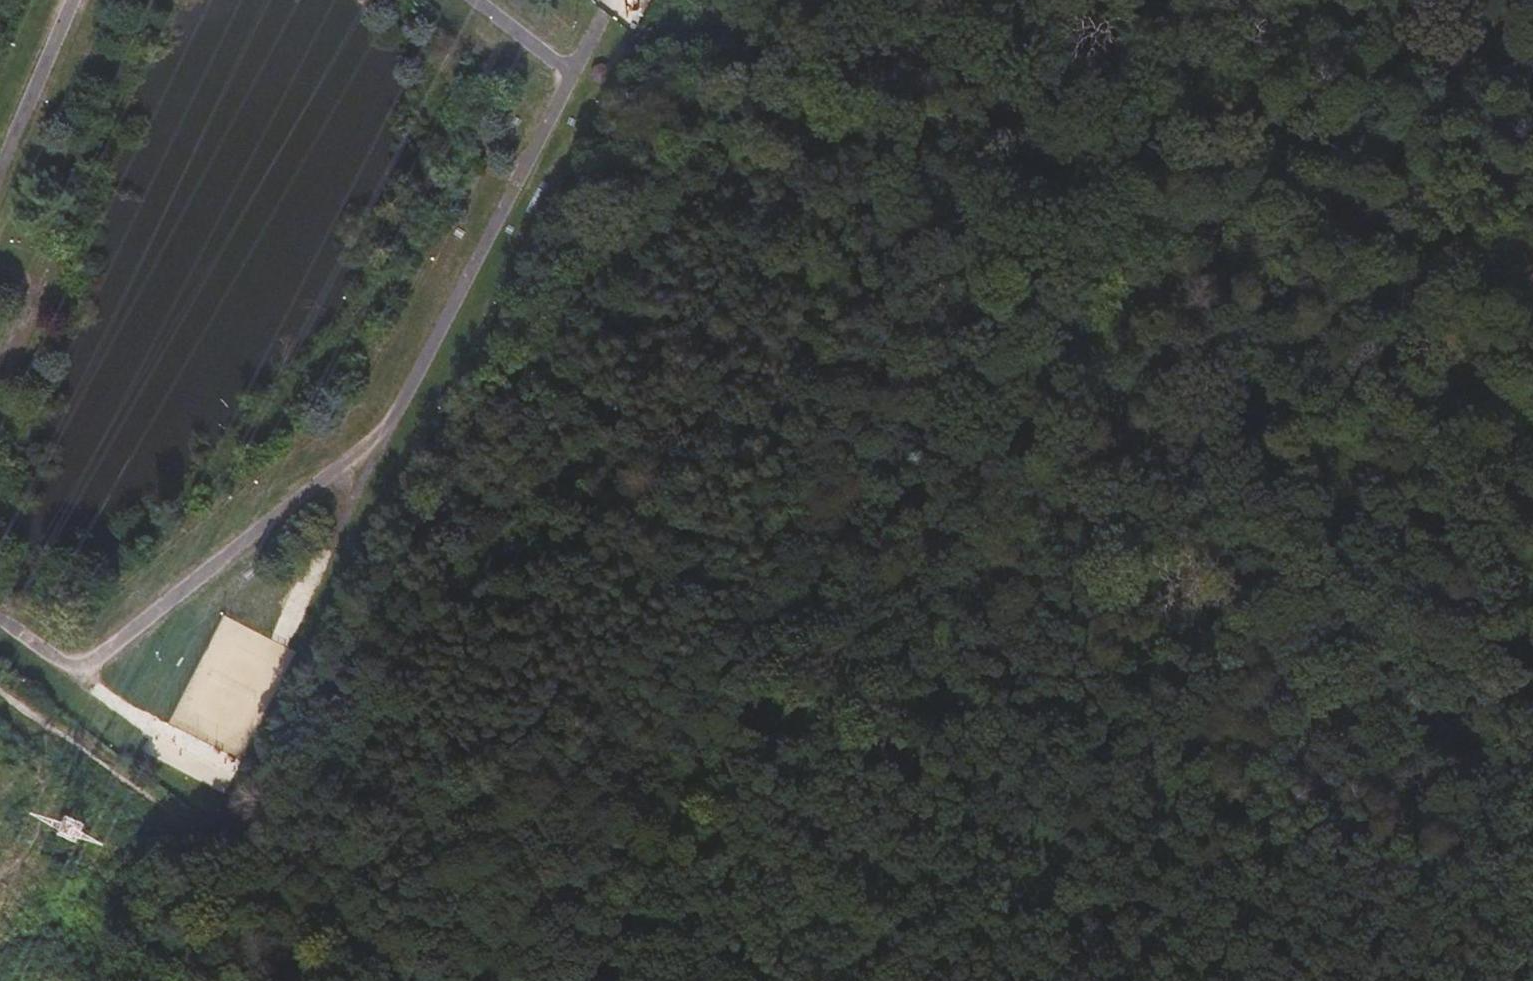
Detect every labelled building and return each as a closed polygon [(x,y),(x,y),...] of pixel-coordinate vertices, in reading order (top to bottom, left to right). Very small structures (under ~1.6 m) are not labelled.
[(232,783),(233,758),(179,756),(178,782),(232,783)]
